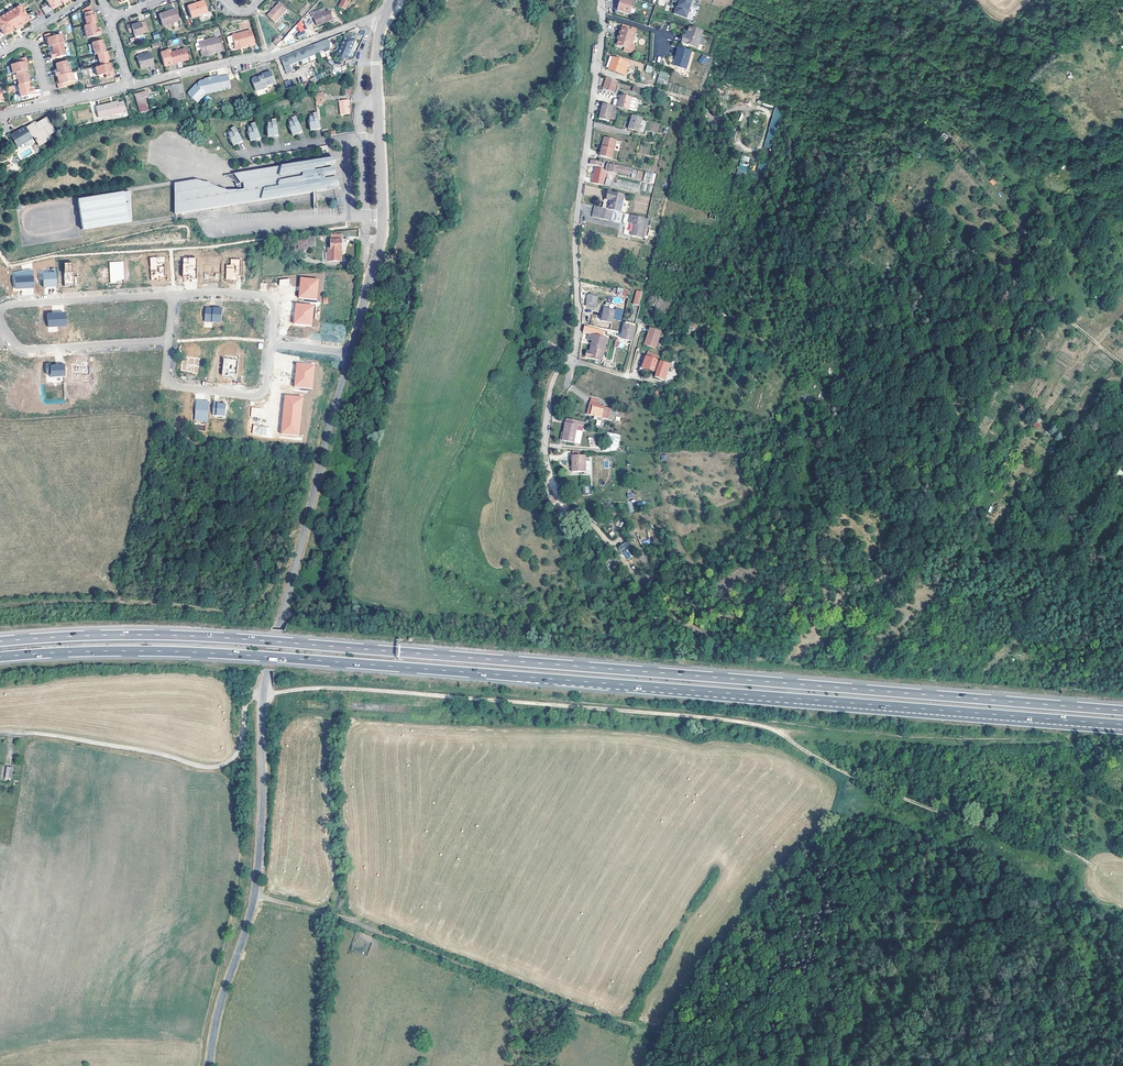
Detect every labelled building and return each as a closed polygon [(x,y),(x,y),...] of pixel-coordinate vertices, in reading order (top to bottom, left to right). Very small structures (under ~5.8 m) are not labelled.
[(48,4),(41,8),(42,9),(46,15),(53,11),(53,10),(52,8),(62,2),(63,3),(63,5),(67,3),(67,1),(66,0),(46,0),(48,4)] [(340,7),(346,10),(351,0),(343,0),(340,7)] [(617,11),(629,14),(634,16),(636,9),(631,7),(633,2),(628,0),(621,0),(617,11)] [(676,15),(687,18),(693,0),(673,0),(672,2),(678,4),(679,4),(676,15)] [(194,5),(194,4),(187,6),(192,17),(208,12),(204,2),(194,5)] [(276,8),(275,7),(268,15),(276,22),(288,10),(281,3),(276,8)] [(35,14),(33,11),(26,15),(20,5),(0,17),(0,29),(1,30),(0,31),(0,41),(6,37),(5,36),(4,34),(14,28),(15,30),(16,31),(20,29),(19,27),(18,26),(28,20),(29,21),(30,23),(37,18),(35,14)] [(96,23),(96,22),(94,15),(93,15),(92,11),(90,5),(82,10),(83,13),(85,13),(86,17),(85,17),(87,25),(94,23),(95,23),(96,23)] [(324,8),(311,13),(313,18),(314,17),(318,26),(333,20),(333,18),(336,17),(334,12),(331,13),(330,11),(325,13),(324,8)] [(169,12),(168,11),(159,14),(163,25),(180,20),(177,10),(169,12)] [(84,26),(85,29),(87,38),(101,35),(99,29),(96,30),(95,23),(94,23),(87,25),(84,26)] [(135,38),(144,35),(140,24),(137,25),(131,27),(130,25),(127,27),(129,35),(133,33),(135,38)] [(687,37),(685,36),(684,36),(681,44),(697,49),(703,31),(690,27),(688,32),(687,37)] [(626,43),(631,45),(636,33),(621,28),(618,35),(619,35),(618,39),(616,45),(625,48),(626,43)] [(235,42),(237,47),(243,45),(244,47),(246,46),(245,45),(251,43),(256,42),(252,29),(227,36),(229,43),(235,42)] [(294,33),(297,40),(307,36),(304,29),(294,33)] [(345,57),(345,58),(348,59),(356,40),(354,40),(356,37),(356,36),(355,35),(355,34),(354,33),(352,32),(351,32),(350,33),(349,34),(348,37),(346,36),(338,54),(341,56),(341,55),(345,57)] [(52,33),(44,35),(45,37),(45,39),(47,38),(47,42),(48,46),(52,46),(60,44),(62,43),(64,43),(63,42),(62,34),(53,36),(52,33)] [(314,45),(318,54),(322,52),(326,54),(330,53),(330,48),(332,47),(332,44),(334,43),(336,44),(338,43),(339,41),(340,39),(338,36),(314,45)] [(209,53),(209,54),(211,54),(211,53),(215,51),(216,53),(222,51),(218,38),(196,43),(195,46),(196,51),(201,49),(202,54),(209,53)] [(92,43),(94,54),(94,55),(97,54),(105,52),(104,49),(102,40),(92,43)] [(62,43),(60,44),(52,46),(52,48),(53,52),(50,53),(51,58),(65,55),(62,43)] [(309,58),(318,54),(314,45),(311,47),(305,49),(309,58)] [(676,59),(675,59),(673,65),(674,66),(686,69),(691,51),(678,47),(675,56),(677,57),(676,59)] [(186,49),(169,53),(171,64),(188,60),(186,49)] [(301,61),(309,58),(305,49),(300,51),(297,52),(301,61)] [(171,64),(169,53),(168,50),(160,53),(163,66),(171,64)] [(100,66),(108,64),(107,60),(109,60),(107,52),(105,52),(97,54),(99,62),(100,62),(100,66)] [(300,61),(301,61),(297,52),(292,54),(289,56),(292,64),(293,64),(300,61)] [(149,65),(149,66),(150,69),(154,68),(150,53),(137,56),(140,69),(145,68),(144,66),(149,65)] [(825,55),(820,53),(813,68),(817,70),(825,55)] [(703,54),(698,61),(705,66),(709,59),(703,54)] [(290,65),(292,64),(289,56),(284,58),(281,59),(287,75),(292,72),(290,65)] [(10,65),(12,72),(12,73),(16,72),(26,70),(27,70),(26,65),(26,64),(25,62),(27,61),(26,57),(18,59),(19,63),(10,65)] [(624,68),(627,69),(629,63),(615,58),(611,69),(622,73),(624,68)] [(1075,59),(1070,62),(1074,69),(1078,67),(1075,59)] [(55,76),(57,76),(69,73),(68,69),(66,61),(56,63),(57,70),(54,71),(55,76)] [(110,64),(108,64),(100,66),(95,67),(97,76),(105,74),(106,78),(114,76),(113,72),(112,72),(111,68),(110,64)] [(644,64),(640,79),(649,82),(653,67),(644,64)] [(29,82),(26,70),(16,72),(19,84),(28,82),(29,82)] [(668,84),(669,72),(659,71),(657,83),(668,84)] [(69,73),(57,76),(58,81),(59,84),(57,84),(58,88),(66,87),(65,83),(74,81),(72,72),(69,73)] [(258,79),(258,78),(254,79),(253,82),(258,97),(266,94),(264,90),(267,89),(266,88),(275,85),(271,72),(262,75),(263,76),(263,78),(262,79),(261,78),(258,79)] [(309,79),(313,84),(318,80),(315,75),(309,79)] [(197,86),(189,94),(189,96),(198,103),(206,94),(208,92),(213,91),(213,87),(222,85),(223,89),(231,87),(229,76),(220,78),(220,76),(213,78),(213,79),(205,81),(200,82),(199,85),(197,86)] [(613,92),(616,83),(617,80),(606,77),(603,88),(605,88),(605,89),(613,92)] [(17,85),(20,97),(26,96),(33,94),(34,94),(33,89),(33,88),(30,89),(28,82),(19,84),(17,85)] [(223,91),(223,89),(222,85),(213,87),(213,91),(208,92),(206,94),(223,91)] [(172,101),(185,99),(182,87),(170,90),(172,101)] [(324,104),(323,92),(315,93),(316,105),(324,104)] [(138,113),(146,112),(143,93),(135,94),(138,113)] [(615,98),(613,105),(629,109),(634,110),(637,99),(632,97),(622,95),(621,100),(615,98)] [(339,102),(341,116),(350,114),(349,103),(347,104),(346,101),(339,102)] [(128,112),(127,111),(126,102),(103,105),(105,116),(128,112)] [(613,105),(603,103),(599,118),(609,120),(613,105)] [(776,107),(763,146),(773,150),(786,110),(776,107)] [(317,130),(322,129),(318,112),(313,113),(313,114),(310,114),(310,120),(308,121),(309,124),(310,123),(310,131),(315,130),(315,127),(316,126),(317,130)] [(643,118),(633,114),(629,129),(639,131),(643,118)] [(298,130),(299,133),(303,132),(296,116),(292,118),(292,119),(289,120),(290,126),(289,126),(290,129),(291,128),(293,135),(297,134),(296,131),(298,130)] [(24,127),(10,135),(16,146),(31,139),(30,138),(34,136),(39,146),(51,139),(48,135),(53,132),(45,118),(35,124),(35,122),(25,128),(24,127)] [(274,133),(275,136),(279,135),(276,119),(272,119),(272,121),(268,121),(268,126),(266,126),(266,129),(268,130),(268,137),(273,136),(272,133),(274,133)] [(256,137),(257,140),(261,138),(255,122),(251,124),(251,125),(248,126),(249,131),(247,132),(248,135),(249,135),(250,141),(255,140),(254,137),(256,137)] [(658,132),(660,125),(654,123),(652,130),(658,132)] [(238,140),(240,143),(243,141),(235,126),(231,128),(231,129),(227,131),(230,137),(229,137),(230,140),(231,140),(234,146),(238,144),(236,141),(238,140)] [(940,139),(946,141),(948,135),(942,132),(940,139)] [(603,147),(602,146),(599,156),(611,159),(614,149),(616,140),(606,137),(603,147)] [(744,178),(749,158),(741,156),(736,176),(744,178)] [(196,180),(176,183),(179,203),(176,203),(176,214),(313,192),(316,191),(334,188),(338,188),(335,178),(316,181),(316,179),(335,176),(332,168),(330,169),(316,171),(315,169),(330,166),(334,165),(333,158),(328,159),(282,167),(239,173),(245,181),(247,189),(239,191),(228,193),(218,194),(217,189),(207,187),(207,186),(196,184),(196,180)] [(764,173),(767,164),(760,162),(757,171),(764,173)] [(630,175),(630,174),(632,170),(608,164),(606,170),(609,170),(608,171),(617,173),(617,172),(630,175)] [(599,168),(595,167),(594,173),(595,174),(594,181),(603,184),(606,172),(604,171),(604,169),(599,168)] [(630,174),(630,175),(629,178),(636,180),(637,176),(640,176),(641,172),(633,170),(632,174),(630,174)] [(644,172),(644,182),(655,182),(655,172),(644,172)] [(237,185),(239,191),(247,189),(245,181),(239,173),(227,175),(228,177),(236,182),(237,185)] [(611,181),(610,187),(638,192),(639,183),(617,179),(616,182),(611,181)] [(218,194),(228,193),(228,190),(211,185),(210,184),(201,181),(201,180),(196,180),(196,184),(207,186),(207,187),(217,189),(218,194)] [(127,202),(125,192),(74,200),(83,229),(130,221),(129,202),(127,202)] [(614,211),(621,212),(625,196),(609,192),(607,200),(605,199),(603,208),(612,210),(614,211)] [(609,221),(612,210),(603,208),(596,206),(593,217),(609,221)] [(634,225),(631,236),(641,239),(647,219),(632,215),(630,224),(631,224),(634,225)] [(333,252),(330,252),(332,264),(346,262),(342,236),(332,237),(333,252)] [(310,245),(311,252),(317,251),(314,241),(309,242),(310,245)] [(293,253),(300,252),(299,248),(301,247),(300,244),(292,247),(293,253)] [(310,245),(301,247),(299,248),(300,252),(302,258),(312,255),(311,252),(310,245)] [(151,280),(157,280),(156,278),(160,278),(160,276),(165,276),(164,263),(159,263),(159,257),(150,258),(151,280)] [(258,258),(250,258),(250,263),(246,263),(245,275),(250,275),(250,277),(258,277),(258,258)] [(119,279),(124,279),(123,261),(109,262),(110,283),(116,282),(116,281),(119,281),(119,279)] [(191,285),(197,285),(198,263),(183,262),(182,281),(189,281),(189,280),(191,280),(191,281),(191,285)] [(72,263),(63,264),(64,286),(78,285),(78,277),(74,277),(73,273),(72,273),(72,263)] [(242,263),(230,263),(230,268),(226,268),(225,282),(235,282),(235,279),(241,279),(242,263)] [(101,282),(100,266),(84,267),(85,281),(96,280),(96,282),(101,282)] [(146,266),(130,267),(130,279),(142,278),(142,280),(147,280),(146,266)] [(219,283),(219,267),(203,267),(203,283),(209,283),(209,281),(213,281),(213,283),(219,283)] [(52,273),(42,273),(43,287),(56,286),(55,269),(51,269),(52,273)] [(28,270),(14,274),(15,289),(33,287),(32,270),(28,270)] [(0,285),(2,288),(10,287),(9,275),(3,276),(0,272),(0,285)] [(318,283),(300,281),(299,301),(316,303),(318,283)] [(629,291),(618,289),(614,289),(613,293),(617,294),(617,295),(628,297),(629,291)] [(537,290),(531,310),(536,312),(543,292),(537,290)] [(635,290),(634,304),(640,305),(642,291),(635,290)] [(589,295),(586,306),(595,308),(597,297),(593,296),(593,294),(591,293),(590,295),(589,295)] [(658,304),(655,303),(653,307),(656,308),(654,313),(665,317),(671,301),(666,299),(665,300),(660,298),(658,304)] [(313,309),(296,307),(294,327),(312,328),(313,309)] [(615,311),(604,308),(601,321),(612,324),(615,311)] [(213,312),(205,311),(204,324),(221,326),(222,312),(213,311),(213,312)] [(199,334),(201,313),(196,312),(196,315),(188,314),(186,333),(199,334)] [(64,313),(47,314),(47,327),(65,326),(64,313)] [(631,340),(635,327),(626,324),(622,338),(631,340)] [(590,335),(602,338),(604,331),(585,326),(583,334),(590,335)] [(652,328),(646,345),(657,348),(662,332),(652,328)] [(607,339),(602,338),(590,335),(589,341),(593,342),(596,343),(593,354),(590,353),(587,352),(586,357),(599,360),(601,351),(604,352),(607,339)] [(659,369),(658,372),(656,376),(666,379),(671,363),(662,360),(661,361),(658,360),(659,359),(647,355),(645,362),(643,368),(649,369),(655,371),(656,368),(659,369)] [(144,357),(140,358),(141,375),(147,375),(146,370),(155,370),(155,364),(156,364),(155,357),(148,357),(148,358),(144,359),(144,357)] [(137,372),(136,359),(127,359),(127,360),(124,360),(124,359),(117,360),(118,373),(137,372)] [(112,372),(112,360),(103,361),(103,362),(100,363),(100,362),(94,362),(95,375),(104,375),(104,373),(112,372)] [(182,360),(181,374),(189,374),(193,375),(193,376),(198,377),(199,361),(182,360)] [(643,368),(645,362),(643,361),(640,370),(648,373),(649,369),(643,368)] [(217,380),(219,363),(214,362),(214,364),(204,363),(202,376),(212,377),(212,379),(217,380)] [(50,363),(45,364),(46,374),(50,373),(51,377),(64,376),(63,364),(58,364),(59,365),(50,366),(50,363)] [(77,364),(72,364),(73,379),(82,379),(82,381),(89,381),(88,363),(81,363),(81,365),(77,365),(77,364)] [(237,376),(238,370),(233,369),(234,364),(223,363),(222,379),(228,380),(228,378),(231,378),(231,380),(237,381),(237,376)] [(315,369),(297,367),(295,390),(312,392),(315,369)] [(302,401),(285,399),(281,437),(299,439),(302,401)] [(175,401),(170,401),(170,405),(162,404),(161,418),(174,419),(175,401)] [(598,404),(590,402),(588,414),(608,418),(610,408),(604,407),(604,405),(598,404)] [(192,404),(179,403),(178,414),(191,415),(192,404)] [(195,423),(208,424),(209,405),(205,405),(205,406),(203,406),(203,405),(197,404),(195,423)] [(218,406),(214,406),(213,419),(225,420),(226,408),(218,407),(218,406)] [(262,408),(252,407),(251,416),(257,417),(258,415),(261,415),(262,408)] [(622,410),(612,408),(610,415),(615,416),(616,412),(622,413),(622,410)] [(576,428),(577,426),(578,421),(567,418),(565,426),(576,428)] [(267,436),(269,427),(253,424),(252,433),(267,436)] [(576,428),(565,426),(562,440),(581,443),(582,435),(575,434),(576,428)] [(617,451),(620,435),(609,432),(606,444),(609,445),(608,449),(617,451)] [(586,474),(586,472),(585,456),(573,456),(573,465),(573,468),(573,473),(573,475),(586,474)] [(591,485),(582,486),(583,495),(592,494),(591,485)] [(618,548),(628,560),(633,556),(627,550),(631,547),(627,541),(618,548)]
